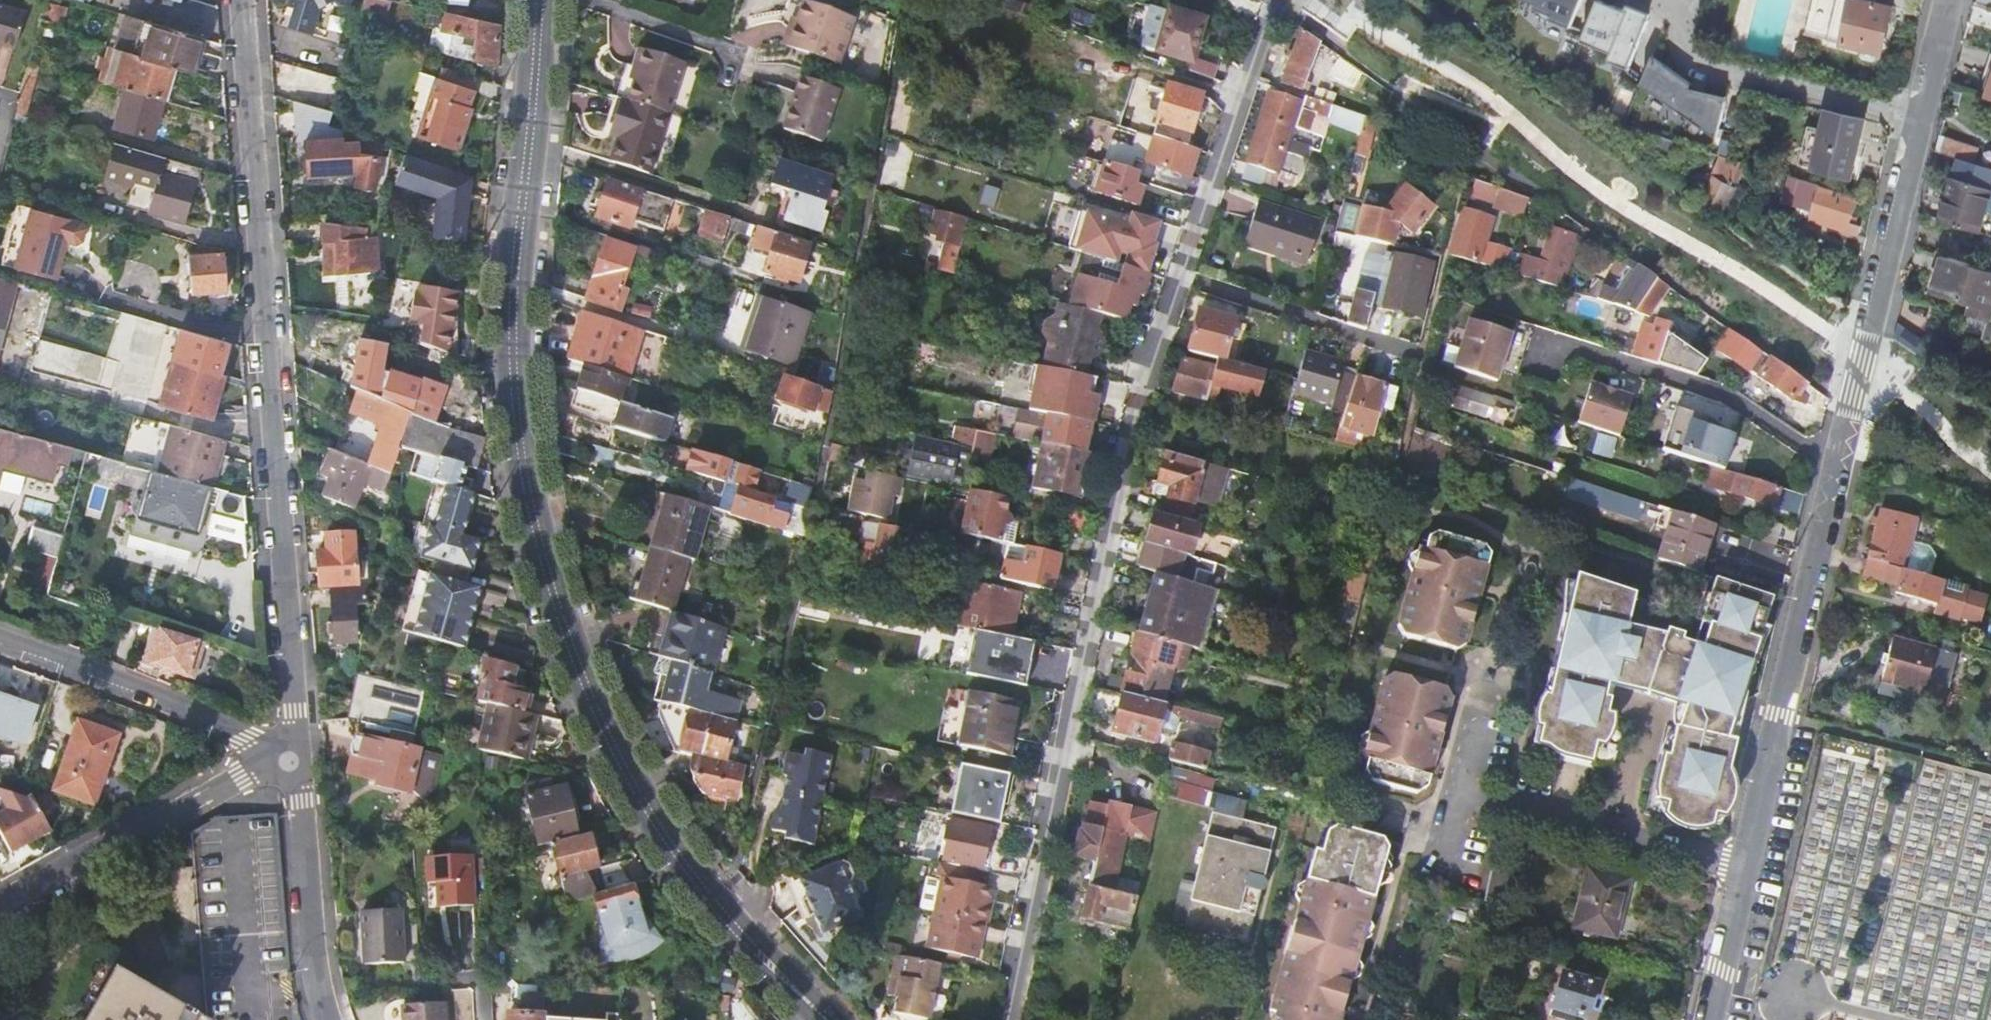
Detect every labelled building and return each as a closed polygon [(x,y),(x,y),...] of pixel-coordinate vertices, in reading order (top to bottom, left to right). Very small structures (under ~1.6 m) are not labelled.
[(299,5),(319,11),(322,0),(300,0),(299,5)] [(346,0),(333,0),(331,8),(346,12),(349,1),(346,0)] [(362,9),(386,15),(389,0),(365,0),(362,9)] [(797,21),(789,43),(792,44),(839,61),(855,18),(807,0),(804,0),(797,21)] [(1138,42),(1149,4),(1136,0),(1125,39),(1138,42)] [(1542,3),(1540,7),(1558,13),(1556,18),(1576,24),(1584,0),(1533,0),(1542,3)] [(1608,0),(1600,0),(1584,39),(1615,51),(1612,59),(1632,66),(1652,16),(1608,0)] [(1890,30),(1893,13),(1895,5),(1876,0),(1815,0),(1808,32),(1831,38),(1862,45),(1883,50),(1885,51),(1890,30)] [(1191,60),(1196,62),(1197,58),(1210,13),(1169,1),(1167,8),(1155,48),(1155,50),(1191,60)] [(1167,8),(1150,2),(1149,4),(1138,42),(1155,48),(1167,8)] [(15,45),(24,11),(0,4),(0,40),(15,45)] [(66,9),(52,5),(48,21),(61,24),(66,9)] [(500,24),(446,11),(442,28),(437,27),(433,49),(464,58),(497,67),(500,24)] [(144,21),(134,54),(189,71),(199,37),(144,21)] [(1322,41),(1303,28),(1284,82),(1304,89),(1305,88),(1309,88),(1311,83),(1308,82),(1322,41)] [(1890,30),(1885,51),(1890,52),(1895,31),(1890,30)] [(1883,50),(1862,45),(1860,52),(1863,57),(1877,60),(1881,57),(1883,50)] [(196,73),(189,71),(134,56),(134,54),(113,48),(103,83),(118,87),(163,99),(187,106),(196,73)] [(464,58),(433,49),(430,62),(444,67),(461,73),(464,58)] [(620,97),(624,99),(631,101),(671,113),(687,62),(648,50),(642,68),(630,64),(620,97)] [(1694,80),(1656,54),(1645,83),(1720,136),(1731,94),(1693,85),(1694,80)] [(1191,60),(1189,69),(1215,77),(1219,64),(1197,58),(1196,62),(1191,60)] [(24,116),(38,64),(29,61),(22,91),(17,111),(16,113),(24,116)] [(444,67),(440,78),(473,89),(477,77),(461,73),(444,67)] [(427,112),(437,79),(421,72),(416,90),(421,92),(416,109),(427,112)] [(839,88),(802,73),(783,125),(821,139),(839,88)] [(437,79),(427,112),(426,117),(427,118),(421,137),(458,150),(469,117),(467,117),(475,90),(473,89),(440,78),(437,79)] [(163,99),(118,87),(116,93),(122,95),(113,127),(152,137),(163,99)] [(1169,87),(1154,136),(1157,138),(1189,148),(1203,97),(1169,87)] [(1272,91),(1244,178),(1263,184),(1267,170),(1276,172),(1300,100),(1272,91)] [(1335,105),(1307,95),(1302,107),(1316,112),(1331,117),(1335,105)] [(614,160),(652,173),(671,113),(631,101),(624,99),(615,127),(624,130),(614,160)] [(326,130),(332,110),(292,100),(297,142),(304,141),(304,178),(339,177),(339,173),(356,173),(350,187),(369,192),(379,148),(326,130)] [(1367,116),(1335,105),(1331,117),(1329,122),(1330,123),(1362,134),(1367,116)] [(1316,112),(1302,107),(1296,125),(1310,130),(1316,112)] [(1825,128),(1810,124),(1801,163),(1860,177),(1865,154),(1859,153),(1866,118),(1829,109),(1825,128)] [(1109,122),(1079,112),(1072,130),(1103,141),(1109,122)] [(1331,117),(1316,112),(1310,130),(1325,136),(1330,123),(1329,122),(1331,117)] [(24,116),(16,113),(13,124),(25,127),(28,117),(24,116)] [(1362,134),(1356,154),(1367,157),(1368,157),(1379,119),(1367,116),(1362,134)] [(1109,122),(1103,141),(1099,153),(1119,159),(1129,129),(1109,122)] [(1940,134),(1936,149),(1976,161),(1980,147),(1940,134)] [(1189,148),(1157,138),(1148,164),(1192,178),(1200,151),(1189,148)] [(192,165),(116,143),(106,176),(132,183),(127,202),(149,208),(149,210),(183,220),(193,182),(188,181),(192,165)] [(911,179),(912,147),(887,146),(887,178),(911,179)] [(1356,154),(1351,174),(1362,176),(1367,157),(1356,154)] [(469,177),(404,156),(395,182),(416,189),(422,186),(440,193),(433,235),(463,239),(468,203),(466,201),(469,177)] [(1744,162),(1725,156),(1707,198),(1724,209),(1735,187),(1733,185),(1744,162)] [(833,177),(778,160),(771,185),(789,191),(787,197),(790,198),(785,219),(822,230),(828,212),(823,210),(833,177)] [(1139,175),(1106,164),(1098,193),(1139,206),(1144,190),(1136,187),(1139,177),(1139,176),(1139,175)] [(1939,219),(1978,230),(1990,188),(1990,186),(1953,174),(1939,219)] [(1833,189),(1792,176),(1784,203),(1813,211),(1812,220),(1860,234),(1861,226),(1857,225),(1859,218),(1853,217),(1857,204),(1831,197),(1833,189)] [(664,230),(674,199),(609,179),(597,217),(631,228),(633,220),(635,214),(642,216),(640,223),(664,230)] [(1498,191),(1476,181),(1466,202),(1472,205),(1475,200),(1492,206),(1498,191)] [(1406,185),(1386,211),(1364,207),(1357,237),(1369,239),(1390,244),(1394,244),(1400,225),(1404,226),(1414,233),(1435,205),(1406,185)] [(1492,206),(1500,210),(1507,195),(1498,191),(1492,206)] [(1507,195),(1500,210),(1515,216),(1522,202),(1507,195)] [(1276,255),(1306,265),(1320,221),(1259,201),(1246,238),(1278,249),(1276,255)] [(81,222),(31,208),(20,245),(7,241),(0,264),(55,278),(66,242),(74,244),(82,240),(85,229),(81,222)] [(704,237),(721,242),(730,216),(713,211),(708,209),(706,209),(697,234),(699,235),(704,237)] [(966,237),(970,219),(956,215),(936,210),(931,235),(945,238),(937,270),(953,274),(959,248),(961,249),(964,237),(966,237)] [(1461,211),(1448,253),(1507,271),(1512,250),(1486,242),(1491,219),(1461,211)] [(635,214),(633,220),(640,223),(642,216),(635,214)] [(1093,215),(1081,254),(1147,274),(1155,248),(1149,246),(1159,221),(1134,214),(1131,226),(1093,215)] [(375,228),(325,221),(324,240),(328,276),(379,271),(375,228)] [(812,243),(759,226),(753,249),(770,255),(766,269),(800,281),(812,243)] [(1563,289),(1581,237),(1554,228),(1544,261),(1516,253),(1511,271),(1563,289)] [(1388,254),(1390,244),(1369,239),(1366,250),(1388,254)] [(660,252),(637,244),(635,250),(606,240),(587,300),(620,310),(626,292),(624,291),(634,257),(656,264),(660,252)] [(1081,254),(1076,252),(1070,273),(1074,274),(1066,306),(1069,306),(1102,314),(1127,321),(1130,306),(1135,307),(1140,296),(1145,297),(1152,275),(1147,274),(1081,254)] [(226,290),(223,253),(189,256),(191,293),(226,290)] [(1406,260),(1387,255),(1386,262),(1379,284),(1374,303),(1421,314),(1434,267),(1406,260)] [(1947,256),(1937,291),(1975,302),(1972,315),(1990,320),(1990,270),(1947,256)] [(1379,284),(1386,262),(1366,257),(1361,279),(1379,284)] [(1615,305),(1636,311),(1657,278),(1640,266),(1615,305)] [(691,278),(685,274),(676,289),(683,293),(691,278)] [(17,282),(0,277),(0,347),(17,282)] [(1636,311),(1651,316),(1670,286),(1657,278),(1636,311)] [(1374,303),(1379,284),(1361,279),(1347,324),(1368,329),(1374,303)] [(425,324),(421,343),(450,353),(453,333),(459,334),(458,312),(456,312),(450,311),(453,291),(420,285),(418,293),(416,292),(411,322),(425,324)] [(460,292),(453,291),(450,311),(456,312),(460,292)] [(809,314),(763,299),(747,350),(793,365),(809,314)] [(1053,368),(1086,376),(1090,360),(1102,353),(1105,343),(1098,331),(1102,314),(1069,306),(1066,319),(1056,324),(1053,335),(1059,346),(1053,368)] [(644,329),(584,310),(584,312),(569,359),(585,365),(629,378),(634,362),(644,329)] [(1200,310),(1188,352),(1220,359),(1224,361),(1235,319),(1200,310)] [(1644,358),(1658,362),(1668,333),(1671,322),(1656,317),(1654,326),(1644,358)] [(1497,380),(1512,332),(1469,319),(1454,366),(1497,380)] [(1633,354),(1644,358),(1654,326),(1644,322),(1633,354)] [(1815,389),(1728,328),(1717,344),(1750,368),(1755,362),(1761,366),(1758,370),(1761,372),(1758,376),(1791,399),(1806,403),(1815,389)] [(227,342),(185,330),(176,362),(172,361),(160,406),(211,419),(223,374),(220,373),(227,342)] [(459,334),(453,333),(450,353),(459,356),(459,334)] [(1668,333),(1658,362),(1696,374),(1708,357),(1668,333)] [(340,383),(388,405),(412,415),(434,422),(446,386),(424,379),(422,383),(385,372),(388,346),(359,342),(354,373),(345,370),(340,383)] [(1296,387),(1295,392),(1332,402),(1330,409),(1344,413),(1355,376),(1341,372),(1344,361),(1305,351),(1298,379),(1296,387)] [(1224,361),(1220,359),(1217,367),(1184,359),(1176,392),(1208,400),(1213,384),(1260,397),(1265,379),(1270,380),(1273,373),(1224,361)] [(585,365),(578,390),(606,399),(611,400),(617,402),(621,403),(627,384),(629,378),(585,365)] [(1065,372),(1045,368),(1042,377),(1063,381),(1065,372)] [(1298,379),(1273,373),(1270,380),(1296,387),(1298,379)] [(1371,447),(1380,407),(1386,384),(1355,376),(1344,413),(1336,439),(1371,447)] [(827,391),(782,378),(775,399),(789,403),(786,411),(810,418),(812,409),(824,413),(828,401),(827,391)] [(1495,395),(1442,378),(1435,401),(1491,419),(1496,403),(1498,398),(1495,397),(1495,395)] [(1618,435),(1631,394),(1589,381),(1576,421),(1618,435)] [(1068,384),(1061,417),(1092,423),(1093,423),(1100,391),(1068,384)] [(1386,384),(1380,407),(1393,410),(1398,386),(1386,384)] [(578,390),(576,389),(571,405),(599,414),(606,399),(578,390)] [(1515,402),(1495,395),(1495,397),(1498,398),(1496,403),(1513,409),(1515,402)] [(623,404),(616,428),(665,442),(671,419),(623,404)] [(412,415),(388,405),(373,455),(396,463),(401,449),(412,415)] [(1675,406),(1661,448),(1707,463),(1723,468),(1734,433),(1708,417),(1675,406)] [(1092,423),(1061,417),(1021,409),(1015,438),(1043,444),(1086,452),(1092,423)] [(1258,420),(1286,427),(1288,419),(1260,411),(1258,420)] [(122,461),(150,468),(173,475),(214,485),(225,439),(135,415),(122,461)] [(957,426),(954,441),(974,445),(977,431),(957,426)] [(0,428),(0,469),(52,482),(57,464),(66,467),(72,448),(0,428)] [(977,431),(974,445),(971,460),(990,464),(996,434),(977,431)] [(1617,438),(1597,432),(1591,453),(1611,458),(1617,438)] [(954,441),(919,434),(916,451),(920,452),(917,476),(929,479),(928,481),(931,482),(948,486),(949,483),(963,486),(967,470),(969,471),(971,460),(974,445),(954,441)] [(1400,440),(1389,438),(1386,452),(1397,454),(1400,440)] [(833,443),(830,462),(842,464),(844,457),(848,459),(850,447),(833,443)] [(1086,452),(1043,444),(1034,487),(1077,496),(1081,479),(1086,479),(1092,453),(1086,452)] [(352,508),(369,466),(331,450),(322,476),(329,479),(323,497),(352,508)] [(731,461),(694,451),(688,471),(725,481),(731,461)] [(920,452),(916,451),(911,478),(916,479),(917,476),(920,452)] [(122,461),(90,452),(86,470),(122,479),(121,486),(143,492),(150,468),(122,461)] [(1227,469),(1167,453),(1158,483),(1171,486),(1168,496),(1163,513),(1188,520),(1193,500),(1216,507),(1227,469)] [(731,461),(725,481),(753,490),(760,470),(731,461)] [(1723,468),(1707,463),(1702,482),(1772,505),(1778,485),(1723,468)] [(457,489),(470,493),(475,494),(494,499),(490,473),(464,466),(457,489)] [(150,468),(143,492),(132,534),(195,551),(206,510),(208,501),(187,496),(189,487),(171,483),(173,475),(150,468)] [(901,476),(871,470),(864,506),(852,504),(850,512),(877,517),(882,492),(897,496),(901,476)] [(214,485),(173,475),(171,483),(189,487),(187,496),(208,501),(206,510),(215,513),(222,488),(214,485)] [(1621,495),(1570,478),(1566,491),(1587,498),(1585,503),(1615,513),(1621,495)] [(423,572),(418,571),(410,602),(402,632),(465,648),(469,632),(464,631),(468,616),(472,602),(477,603),(481,588),(466,584),(470,570),(472,570),(477,554),(471,553),(475,538),(464,535),(471,508),(466,506),(470,493),(457,489),(438,483),(433,501),(442,516),(439,528),(435,527),(427,558),(423,572)] [(1171,486),(1158,483),(1156,492),(1168,496),(1171,486)] [(727,484),(719,510),(804,534),(809,509),(786,502),(783,513),(773,510),(776,498),(727,484)] [(222,488),(215,513),(235,518),(233,532),(245,531),(243,521),(248,521),(245,493),(222,488)] [(997,513),(1007,515),(1010,499),(972,491),(970,496),(999,501),(997,513)] [(475,494),(470,493),(466,506),(471,508),(475,494)] [(709,506),(667,494),(653,547),(688,558),(695,560),(709,506)] [(1641,501),(1621,495),(1615,513),(1635,519),(1641,501)] [(969,501),(962,535),(992,541),(1016,546),(1020,523),(1015,522),(1011,516),(1007,515),(997,513),(999,501),(970,496),(969,501)] [(786,502),(776,498),(773,510),(783,513),(786,502)] [(442,516),(433,501),(427,524),(435,527),(439,528),(442,516)] [(1706,521),(1661,506),(1661,508),(1655,525),(1667,528),(1665,534),(1705,547),(1712,523),(1706,521)] [(1899,515),(1881,511),(1869,559),(1905,569),(1912,542),(1916,528),(1897,523),(1899,515)] [(1157,512),(1148,543),(1192,556),(1201,524),(1188,520),(1163,513),(1157,512)] [(1919,520),(1899,515),(1897,523),(1916,528),(1919,520)] [(427,558),(435,527),(427,524),(423,524),(415,555),(427,558)] [(911,534),(885,529),(878,560),(904,566),(911,534)] [(58,558),(63,539),(34,531),(28,549),(58,558)] [(358,583),(354,533),(325,535),(326,551),(318,552),(320,587),(358,583)] [(1471,581),(1486,585),(1494,556),(1489,547),(1440,534),(1431,540),(1428,549),(1423,549),(1402,627),(1408,637),(1461,651),(1470,645),(1476,623),(1466,621),(1469,608),(1479,610),(1483,595),(1469,591),(1471,581)] [(1698,571),(1705,547),(1665,534),(1657,558),(1698,571)] [(480,539),(475,538),(471,553),(477,554),(480,539)] [(1016,546),(992,541),(991,548),(998,550),(997,553),(1026,558),(1024,566),(1007,563),(1004,579),(1055,590),(1063,555),(1016,546)] [(1930,547),(1912,542),(1905,569),(1930,576),(1935,556),(1930,547)] [(1192,556),(1148,543),(1147,543),(1140,568),(1160,574),(1194,584),(1198,570),(1214,574),(1217,564),(1192,556)] [(688,558),(653,547),(637,601),(673,610),(688,558)] [(1968,591),(1969,588),(1930,576),(1905,569),(1869,559),(1865,576),(1885,582),(1898,586),(1897,591),(1937,603),(1934,613),(1960,620),(1961,617),(1982,623),(1989,597),(1968,591)] [(1529,562),(1527,563),(1526,564),(1525,566),(1524,568),(1524,570),(1525,571),(1526,573),(1528,574),(1530,574),(1532,574),(1534,574),(1535,573),(1536,571),(1537,569),(1537,567),(1537,566),(1536,564),(1534,563),(1532,562),(1531,562),(1529,562)] [(410,602),(418,571),(407,568),(398,599),(410,602)] [(1194,584),(1160,574),(1143,633),(1179,643),(1200,649),(1212,608),(1206,607),(1211,589),(1194,584)] [(1707,648),(1702,646),(1681,641),(1684,635),(1667,629),(1665,635),(1647,630),(1627,626),(1635,594),(1612,587),(1611,589),(1598,587),(1599,583),(1576,575),(1538,745),(1547,747),(1547,748),(1547,749),(1547,750),(1547,751),(1548,751),(1548,752),(1549,752),(1549,753),(1591,763),(1593,753),(1595,744),(1602,746),(1606,741),(1609,736),(1611,731),(1612,725),(1612,721),(1613,720),(1612,715),(1607,713),(1601,712),(1604,698),(1607,685),(1613,686),(1630,689),(1632,684),(1649,688),(1665,692),(1663,698),(1675,702),(1677,697),(1688,701),(1686,706),(1716,715),(1732,721),(1772,597),(1715,579),(1701,621),(1709,624),(1714,626),(1707,648)] [(1055,591),(1055,590),(1004,579),(1004,581),(1055,591)] [(1485,590),(1486,585),(1471,581),(1469,591),(1483,595),(1485,590)] [(999,588),(967,582),(958,625),(971,628),(1000,634),(1010,636),(1020,595),(998,590),(999,588)] [(369,585),(332,588),(335,643),(358,641),(356,606),(367,605),(368,591),(369,585)] [(1217,591),(1211,589),(1206,607),(1212,608),(1217,591)] [(410,602),(398,599),(390,629),(402,632),(410,602)] [(473,617),(477,603),(472,602),(468,616),(473,617)] [(1476,623),(1479,610),(1469,608),(1466,621),(1476,623)] [(662,657),(711,673),(724,629),(675,614),(662,657)] [(469,632),(473,617),(468,616),(464,631),(469,632)] [(958,625),(949,623),(946,636),(968,641),(971,628),(958,625)] [(152,628),(138,624),(128,657),(137,659),(135,663),(142,665),(152,628)] [(1714,626),(1709,624),(1702,646),(1707,648),(1714,626)] [(197,641),(152,628),(142,665),(187,678),(197,641)] [(971,628),(968,641),(997,647),(1000,634),(971,628)] [(1143,633),(1137,632),(1122,694),(1161,704),(1170,668),(1174,669),(1179,643),(1143,633)] [(1026,678),(1034,641),(1010,636),(1000,634),(997,647),(992,671),(1026,678)] [(1905,634),(1903,640),(1918,644),(1920,637),(1905,634)] [(1957,654),(1937,648),(1918,644),(1903,640),(1894,637),(1882,681),(1880,692),(1924,703),(1929,681),(1949,685),(1957,654)] [(670,677),(664,701),(737,720),(742,701),(706,689),(711,673),(662,657),(658,673),(663,674),(670,677)] [(462,684),(460,696),(526,712),(529,696),(524,695),(525,690),(507,687),(512,666),(483,661),(478,681),(481,681),(480,688),(462,684)] [(1495,672),(1487,670),(1484,678),(1492,680),(1495,672)] [(351,720),(413,733),(422,688),(359,673),(354,672),(345,718),(351,720)] [(670,677),(663,674),(657,699),(662,700),(664,701),(670,677)] [(1442,749),(1446,734),(1436,731),(1440,718),(1450,720),(1456,698),(1450,689),(1398,674),(1387,680),(1367,758),(1372,759),(1369,770),(1374,780),(1422,794),(1432,787),(1439,759),(1424,755),(1427,745),(1442,749)] [(1646,693),(1649,688),(1632,684),(1630,689),(1646,693)] [(1610,699),(1613,686),(1607,685),(1604,698),(1610,699)] [(1091,686),(1085,715),(1105,720),(1107,715),(1116,718),(1112,733),(1155,743),(1163,714),(1207,725),(1207,723),(1209,716),(1161,704),(1122,694),(1091,686)] [(1646,693),(1663,698),(1665,692),(1649,688),(1646,693)] [(970,704),(961,747),(1008,756),(1019,703),(958,690),(955,701),(961,702),(970,704)] [(0,695),(0,732),(24,740),(35,707),(0,695)] [(1675,702),(1686,706),(1688,701),(1677,697),(1675,702)] [(1601,712),(1607,713),(1610,699),(1604,698),(1601,712)] [(737,720),(664,701),(662,700),(660,713),(677,750),(696,754),(727,761),(737,720)] [(938,742),(961,747),(970,704),(961,702),(959,709),(946,706),(938,742)] [(490,705),(481,748),(528,759),(538,716),(490,705)] [(1686,706),(1678,726),(1727,738),(1731,727),(1732,721),(1716,715),(1686,706)] [(1209,716),(1207,723),(1221,726),(1222,719),(1209,716)] [(1436,731),(1446,734),(1450,720),(1440,718),(1436,731)] [(77,719),(53,790),(95,804),(119,733),(77,719)] [(1657,796),(1658,801),(1667,803),(1665,815),(1688,820),(1687,823),(1687,828),(1691,829),(1697,829),(1701,829),(1707,828),(1708,827),(1712,826),(1714,814),(1725,816),(1731,806),(1732,801),(1733,797),(1734,792),(1734,788),(1733,783),(1732,779),(1730,774),(1728,769),(1723,768),(1726,753),(1734,748),(1736,740),(1727,738),(1678,726),(1675,727),(1668,755),(1663,754),(1657,784),(1657,796)] [(412,792),(421,749),(357,735),(349,773),(378,779),(377,785),(412,792)] [(1171,760),(1205,769),(1210,752),(1174,744),(1170,760),(1171,760)] [(1439,759),(1442,749),(1427,745),(1424,755),(1439,759)] [(1728,769),(1734,748),(1726,753),(1723,768),(1728,769)] [(791,767),(790,777),(786,794),(783,810),(778,810),(774,830),(787,833),(795,835),(793,841),(812,845),(821,801),(830,755),(806,751),(805,756),(790,754),(787,766),(791,767)] [(694,767),(697,772),(697,774),(722,779),(719,793),(719,795),(727,797),(736,798),(745,766),(727,761),(696,754),(694,767)] [(1011,775),(962,765),(953,814),(1001,823),(1011,775)] [(1202,801),(1207,772),(1185,768),(1180,797),(1202,801)] [(697,774),(697,772),(687,771),(690,787),(714,792),(719,793),(722,779),(697,774)] [(524,788),(539,847),(553,844),(579,837),(575,821),(580,820),(575,800),(570,801),(566,786),(554,789),(551,780),(524,788)] [(11,851),(52,829),(33,795),(30,797),(0,788),(0,791),(9,808),(0,813),(0,830),(11,851)] [(719,793),(714,792),(712,800),(725,803),(727,797),(719,795),(719,793)] [(1127,944),(1138,898),(1114,892),(1117,876),(1127,836),(1152,841),(1158,812),(1109,800),(1108,806),(1091,802),(1086,825),(1083,825),(1082,831),(1080,831),(1074,856),(1082,858),(1095,861),(1089,888),(1082,919),(1120,927),(1117,942),(1127,944)] [(1667,803),(1658,801),(1659,804),(1660,808),(1662,811),(1663,813),(1665,815),(1667,803)] [(1620,805),(1609,816),(1625,819),(1620,805)] [(1214,812),(1185,926),(1248,942),(1261,891),(1264,891),(1265,890),(1267,889),(1268,888),(1269,886),(1269,884),(1269,882),(1267,880),(1266,879),(1265,879),(1264,878),(1277,827),(1214,812)] [(149,997),(181,1015),(184,1011),(201,1019),(302,1019),(299,1012),(294,988),(292,980),(277,813),(216,818),(190,833),(193,867),(166,869),(172,943),(198,941),(200,958),(168,961),(149,997)] [(1419,817),(1411,815),(1409,824),(1417,826),(1419,817)] [(947,843),(944,860),(982,867),(990,833),(948,825),(945,843),(947,843)] [(1301,908),(1308,909),(1304,922),(1297,920),(1288,952),(1295,954),(1292,967),(1284,964),(1271,1010),(1278,1013),(1276,1019),(1342,1019),(1343,1016),(1329,1012),(1332,1001),(1346,1005),(1373,913),(1358,909),(1361,898),(1376,902),(1379,893),(1391,850),(1388,845),(1386,839),(1367,834),(1339,827),(1330,832),(1324,853),(1316,851),(1301,908)] [(579,837),(553,844),(561,877),(554,879),(559,890),(564,889),(568,905),(594,898),(607,894),(600,868),(595,852),(601,851),(602,852),(607,850),(603,832),(579,837)] [(795,835),(787,833),(786,839),(793,841),(795,835)] [(445,883),(446,907),(475,905),(473,856),(428,858),(428,883),(438,883),(445,883)] [(1095,861),(1082,858),(1076,884),(1089,888),(1095,861)] [(806,901),(805,901),(812,917),(814,916),(822,934),(860,918),(845,883),(850,881),(852,875),(848,865),(840,862),(798,881),(806,901)] [(985,923),(988,907),(984,906),(986,900),(988,887),(983,886),(986,872),(939,862),(935,881),(940,883),(934,912),(927,949),(972,958),(977,938),(980,939),(983,922),(985,923)] [(619,865),(600,868),(607,894),(632,887),(635,886),(619,865)] [(1485,901),(1495,903),(1502,905),(1509,872),(1492,868),(1485,901)] [(1586,930),(1592,932),(1627,940),(1636,898),(1625,896),(1629,879),(1587,869),(1574,928),(1586,930)] [(1142,882),(1117,876),(1114,892),(1138,898),(1142,882)] [(648,934),(652,931),(640,914),(632,887),(607,894),(594,898),(607,940),(601,940),(601,954),(611,954),(613,956),(625,956),(636,954),(644,952),(648,951),(651,949),(654,946),(648,934)] [(1480,910),(1482,901),(1464,896),(1462,905),(1480,910)] [(1373,913),(1376,902),(1361,898),(1358,909),(1373,913)] [(808,919),(812,917),(805,901),(801,903),(808,919)] [(1301,908),(1297,920),(1304,922),(1308,909),(1301,908)] [(404,961),(401,910),(361,911),(362,929),(364,929),(365,940),(363,940),(364,963),(404,961)] [(648,934),(654,946),(657,944),(660,941),(652,931),(648,934)] [(1295,954),(1288,952),(1284,964),(1292,967),(1295,954)] [(892,978),(899,979),(895,998),(892,1014),(920,1019),(929,1019),(941,964),(896,955),(892,978)] [(184,1011),(181,1015),(149,997),(136,990),(139,985),(118,973),(91,1019),(201,1019),(184,1011)] [(1597,982),(1564,973),(1553,1010),(1587,1018),(1597,982)] [(899,979),(892,978),(888,996),(895,998),(899,979)] [(509,1013),(508,1019),(543,1019),(543,1015),(544,995),(528,994),(522,999),(522,1014),(509,1013)] [(1343,1016),(1346,1005),(1332,1001),(1329,1012),(1343,1016)] [(445,1003),(403,1005),(404,1019),(446,1019),(445,1003)]
